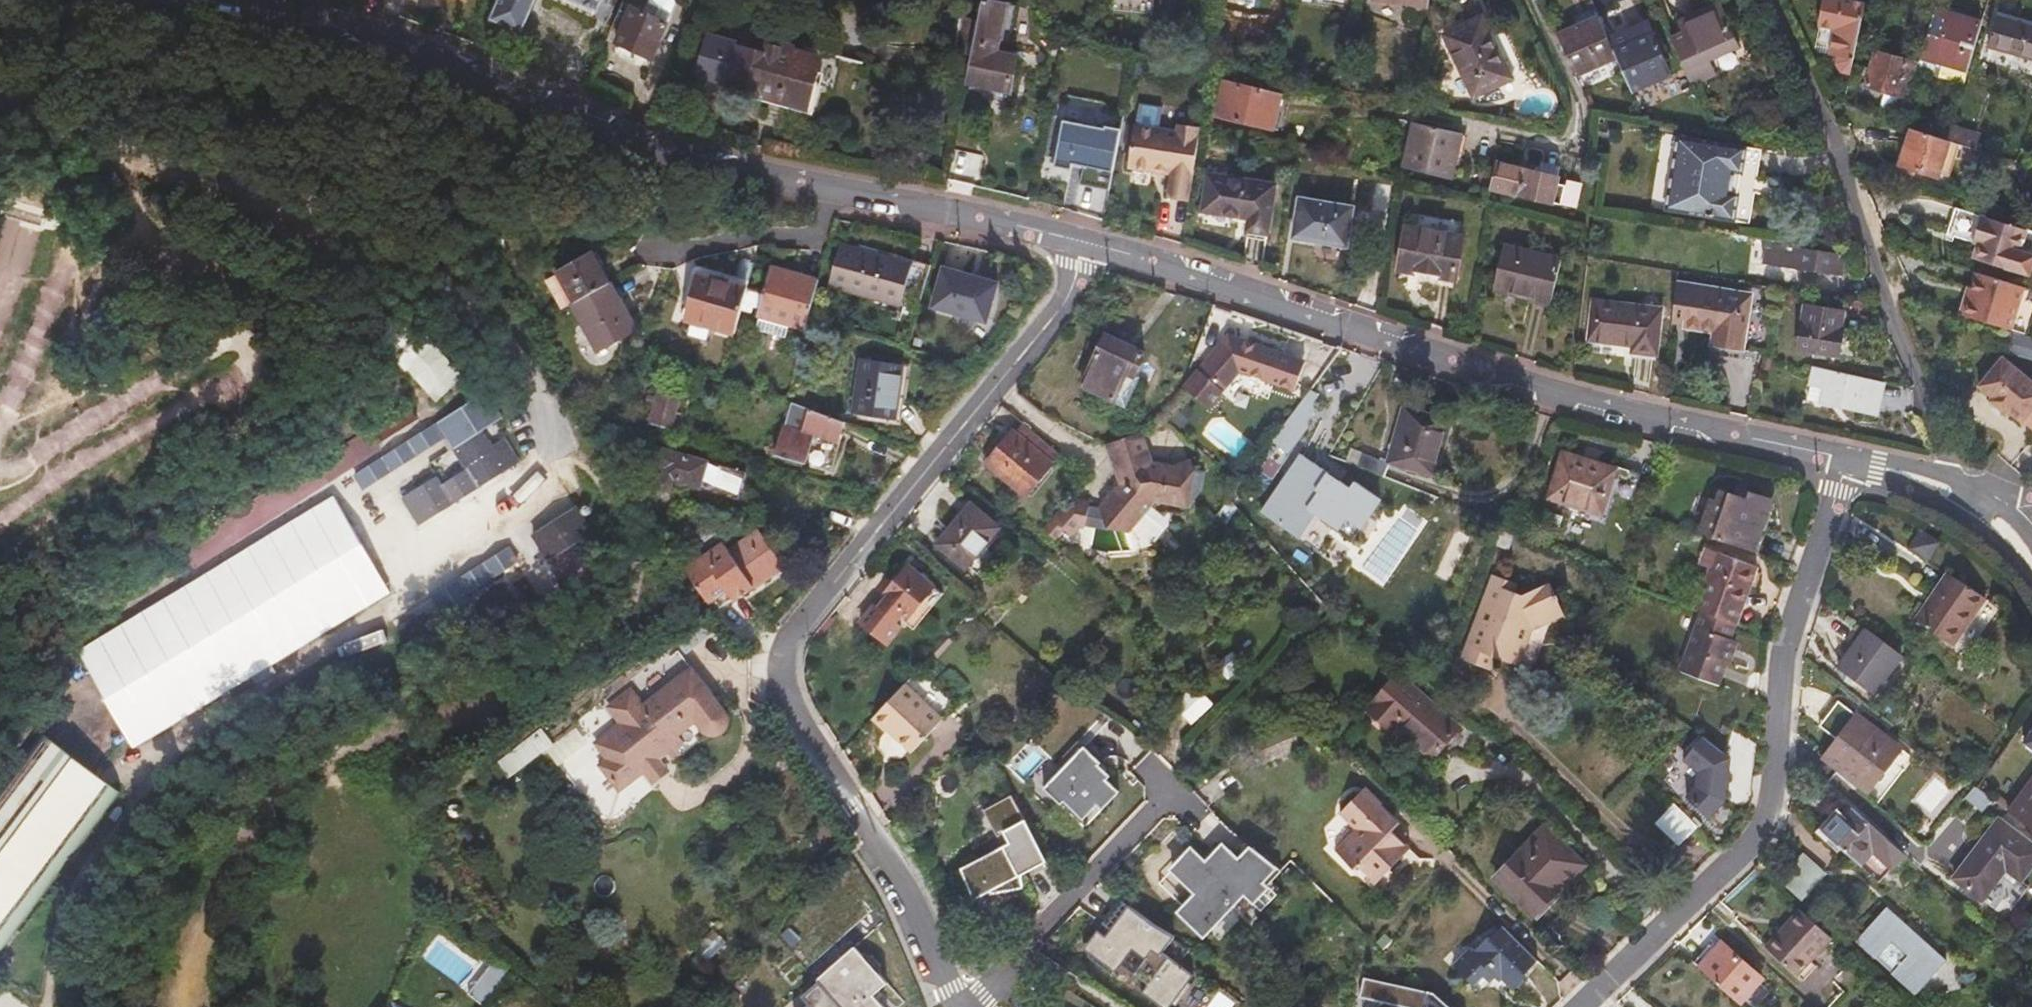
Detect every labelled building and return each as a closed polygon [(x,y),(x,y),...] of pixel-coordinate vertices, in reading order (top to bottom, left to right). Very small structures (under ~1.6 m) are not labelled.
[(492,17),(523,31),(537,0),(500,0),(492,17)] [(609,36),(655,56),(679,6),(676,0),(658,0),(652,15),(624,2),(609,36)] [(967,80),(1010,89),(1018,54),(1009,52),(998,49),(1008,2),(997,0),(985,0),(981,21),(974,52),(967,80)] [(1115,8),(1153,11),(1154,0),(1115,0),(1115,8)] [(1850,74),(1867,0),(1825,0),(1819,27),(1833,31),(1828,55),(1838,58),(1837,64),(1843,72),(1850,74)] [(998,49),(1009,52),(1019,5),(1008,2),(998,49)] [(1925,38),(1934,8),(1922,3),(1912,34),(1925,38)] [(1685,32),(1672,38),(1692,84),(1715,74),(1709,58),(1736,45),(1719,4),(1681,21),(1685,32)] [(1968,72),(1983,23),(1934,7),(1934,8),(1925,38),(1920,56),(1968,72)] [(866,11),(863,24),(874,25),(877,13),(866,11)] [(2000,12),(1999,17),(2011,21),(2013,15),(2000,12)] [(1999,17),(1991,46),(2031,58),(2031,21),(2013,15),(2011,21),(1999,17)] [(957,48),(974,52),(981,21),(963,17),(957,48)] [(1475,95),(1513,77),(1484,17),(1446,34),(1475,95)] [(1611,41),(1600,17),(1559,34),(1577,76),(1618,58),(1611,41)] [(1618,58),(1632,92),(1673,75),(1650,22),(1611,41),(1618,58)] [(760,92),(769,94),(784,45),(768,40),(767,47),(710,31),(699,72),(760,88),(760,92)] [(807,103),(813,85),(821,55),(784,45),(769,94),(807,103)] [(1269,64),(1280,66),(1283,51),(1271,49),(1269,64)] [(1868,84),(1907,97),(1916,68),(1917,63),(1878,52),(1868,84)] [(1917,63),(1916,68),(1965,83),(1968,72),(1920,56),(1917,63)] [(1275,127),(1283,94),(1227,80),(1219,113),(1275,127)] [(769,94),(768,99),(815,111),(821,87),(813,85),(807,103),(769,94)] [(1056,122),(1048,164),(1104,175),(1112,133),(1056,122)] [(1178,123),(1178,126),(1200,133),(1201,126),(1178,123)] [(1453,177),(1463,134),(1415,123),(1405,165),(1453,177)] [(1169,196),(1191,199),(1200,133),(1178,126),(1178,130),(1135,124),(1128,167),(1172,173),(1169,196)] [(1962,144),(1976,148),(1980,134),(1952,125),(1948,139),(1951,141),(1962,144)] [(1948,139),(1913,128),(1901,165),(1939,177),(1940,175),(1951,141),(1948,139)] [(1733,173),(1741,174),(1746,147),(1677,134),(1664,207),(1733,221),(1738,193),(1730,191),(1733,173)] [(1950,178),(1962,144),(1951,141),(1940,175),(1950,178)] [(1555,201),(1563,202),(1566,186),(1560,185),(1562,172),(1548,169),(1547,173),(1524,168),(1525,166),(1498,159),(1491,188),(1555,202),(1555,201)] [(1269,233),(1277,183),(1210,173),(1203,209),(1249,217),(1248,230),(1269,233)] [(1738,193),(1741,174),(1733,173),(1730,191),(1738,193)] [(1566,186),(1563,202),(1576,205),(1580,190),(1566,186)] [(1073,207),(1095,208),(1096,188),(1074,187),(1073,207)] [(1348,245),(1354,206),(1301,197),(1294,236),(1348,245)] [(1603,230),(1605,215),(1596,214),(1594,228),(1603,230)] [(1983,244),(1978,260),(2031,278),(2031,254),(2025,252),(2031,232),(1986,217),(1979,236),(1984,239),(1983,244)] [(1456,278),(1464,235),(1407,225),(1399,268),(1456,278)] [(1795,247),(1795,242),(1761,237),(1760,245),(1766,246),(1764,261),(1806,267),(1806,272),(1822,275),(1823,270),(1843,272),(1845,255),(1795,247)] [(917,262),(847,243),(835,286),(922,311),(935,269),(917,265),(917,262)] [(1551,299),(1562,258),(1505,245),(1495,286),(1551,299)] [(597,254),(563,273),(579,303),(613,283),(597,254)] [(812,322),(822,281),(775,268),(769,292),(762,316),(809,330),(812,322)] [(549,281),(565,310),(576,304),(579,303),(563,273),(549,281)] [(745,312),(752,287),(702,273),(689,321),(739,335),(745,312)] [(1967,303),(1963,315),(2014,330),(2027,288),(1980,273),(1972,299),(1970,304),(1967,303)] [(1003,291),(947,274),(936,313),(992,330),(1003,291)] [(579,303),(576,304),(603,352),(641,331),(613,283),(579,303)] [(1751,292),(1679,284),(1675,316),(1687,318),(1687,325),(1718,328),(1717,343),(1745,347),(1751,292)] [(754,288),(752,287),(745,312),(739,335),(740,335),(747,312),(754,288)] [(769,292),(754,288),(747,312),(762,316),(769,292)] [(393,350),(419,326),(388,293),(363,317),(393,350)] [(1657,353),(1663,307),(1594,299),(1589,338),(1634,344),(1634,350),(1657,353)] [(1839,328),(1842,310),(1806,304),(1799,348),(1838,355),(1842,329),(1839,328)] [(466,377),(419,326),(393,350),(440,400),(466,377)] [(2014,330),(2009,346),(2031,352),(2031,335),(2014,330)] [(1131,374),(1137,376),(1147,355),(1107,336),(1084,387),(1117,402),(1131,374)] [(1230,341),(1186,393),(1208,412),(1241,374),(1299,392),(1308,363),(1230,341)] [(2031,424),(2031,376),(2007,354),(1982,382),(1995,395),(1993,397),(2008,411),(2011,408),(2025,420),(2027,418),(2031,424)] [(905,366),(864,359),(858,412),(897,418),(905,366)] [(1880,414),(1887,381),(1816,365),(1812,383),(1823,386),(1821,401),(1822,401),(1880,414)] [(1143,379),(1137,376),(1131,374),(1117,402),(1129,408),(1143,379)] [(1821,406),(1822,401),(1821,401),(1823,386),(1812,383),(1809,382),(1805,402),(1821,406)] [(678,397),(658,391),(649,421),(669,427),(678,397)] [(1314,391),(1275,441),(1291,453),(1312,425),(1309,421),(1316,412),(1314,403),(1319,396),(1314,391)] [(1196,412),(1183,400),(1167,419),(1182,431),(1196,412)] [(836,470),(848,423),(796,403),(781,455),(836,470)] [(1454,421),(1407,408),(1391,462),(1440,476),(1454,421)] [(452,468),(426,484),(443,510),(533,454),(520,432),(507,440),(496,421),(469,438),(483,461),(458,477),(452,468)] [(1063,455),(1027,425),(1018,434),(1016,433),(990,465),(1029,496),(1063,455)] [(444,439),(436,426),(358,477),(366,489),(371,485),(371,486),(444,439)] [(375,447),(365,433),(316,465),(326,479),(375,447)] [(1140,436),(1122,444),(1121,444),(1128,470),(1149,461),(1148,461),(1140,436)] [(660,449),(656,465),(669,468),(664,486),(675,489),(677,481),(742,498),(748,473),(660,449)] [(1349,461),(1387,475),(1391,463),(1354,450),(1349,461)] [(1628,469),(1586,456),(1585,459),(1566,453),(1553,498),(1607,514),(1614,489),(1622,490),(1628,469)] [(1383,499),(1359,483),(1350,497),(1336,486),(1340,479),(1305,456),(1266,514),(1293,532),(1309,509),(1356,541),(1383,499)] [(1106,509),(1112,529),(1134,533),(1160,503),(1177,506),(1193,508),(1206,493),(1210,474),(1198,472),(1195,463),(1175,470),(1172,467),(1149,461),(1128,470),(1126,486),(1106,509)] [(326,479),(316,465),(291,481),(300,495),(326,479)] [(669,468),(656,465),(652,482),(664,486),(669,468)] [(278,489),(288,503),(300,495),(291,481),(278,489)] [(443,510),(426,484),(419,489),(434,516),(443,510)] [(1701,532),(1771,557),(1780,523),(1761,516),(1766,499),(1742,490),(1741,494),(1720,488),(1717,500),(1711,499),(1701,532)] [(288,503),(278,489),(252,506),(261,520),(288,503)] [(1047,530),(1057,539),(1066,531),(1070,534),(1084,527),(1090,528),(1090,525),(1094,507),(1076,504),(1073,500),(1047,530)] [(1002,527),(974,505),(940,546),(968,569),(1002,527)] [(238,514),(248,528),(261,520),(252,506),(238,514)] [(578,506),(536,533),(565,577),(594,559),(594,532),(578,506)] [(1094,507),(1090,525),(1112,529),(1106,509),(1094,507)] [(186,549),(193,561),(194,562),(248,528),(238,514),(186,549)] [(723,606),(735,599),(737,603),(787,567),(762,530),(711,565),(723,582),(712,590),(723,606)] [(1942,543),(1924,531),(1913,549),(1931,561),(1942,543)] [(485,566),(436,598),(452,622),(460,617),(463,622),(477,612),(467,595),(522,560),(514,548),(485,566)] [(174,556),(181,568),(193,561),(186,549),(174,556)] [(1738,624),(1740,624),(1760,566),(1720,552),(1699,609),(1706,612),(1738,624)] [(939,587),(912,566),(885,599),(887,601),(880,609),(878,607),(864,625),(889,646),(939,587)] [(1952,573),(1919,621),(1955,646),(1987,597),(1952,573)] [(1518,584),(1496,576),(1467,659),(1488,666),(1493,655),(1519,664),(1532,626),(1567,610),(1554,585),(1530,597),(1516,592),(1518,584)] [(1734,638),(1738,624),(1706,612),(1685,671),(1724,685),(1739,640),(1734,638)] [(1906,656),(1869,630),(1842,669),(1876,695),(1906,656)] [(662,758),(665,762),(673,755),(680,763),(688,756),(682,748),(689,743),(683,735),(692,728),(689,724),(697,718),(707,730),(712,732),(715,733),(718,733),(720,733),(721,733),(723,732),(725,732),(728,731),(730,729),(732,726),(733,725),(733,716),(676,647),(609,703),(626,724),(600,744),(613,761),(606,767),(626,792),(652,772),(655,764),(662,758)] [(274,661),(255,671),(259,681),(280,670),(274,661)] [(1371,710),(1376,714),(1408,681),(1401,675),(1371,710)] [(1408,681),(1376,714),(1394,730),(1399,726),(1437,758),(1463,728),(1408,681)] [(899,737),(902,740),(932,705),(908,683),(875,717),(890,730),(893,727),(900,735),(899,737)] [(1173,704),(1190,724),(1211,707),(1195,687),(1173,704)] [(1841,701),(1823,726),(1841,742),(1828,760),(1869,792),(1902,748),(1841,701)] [(932,705),(902,740),(915,751),(946,718),(932,705)] [(984,724),(977,732),(989,743),(996,735),(984,724)] [(547,736),(498,765),(508,779),(543,752),(546,756),(549,754),(559,766),(589,745),(576,729),(554,745),(547,736)] [(119,800),(39,740),(0,791),(0,956),(119,800)] [(1104,767),(1087,750),(1047,792),(1064,808),(1068,805),(1089,824),(1102,810),(1106,813),(1123,796),(1111,785),(1115,781),(1102,769),(1104,767)] [(675,773),(665,762),(662,758),(655,764),(652,772),(662,783),(675,773)] [(1700,826),(1702,828),(1730,797),(1706,776),(1678,804),(1700,826)] [(2012,812),(2031,826),(2031,787),(2012,812)] [(1363,788),(1341,811),(1358,828),(1333,854),(1352,872),(1359,864),(1376,881),(1408,847),(1392,830),(1399,821),(1363,788)] [(1700,826),(1678,804),(1659,824),(1681,846),(1700,826)] [(1908,854),(1856,809),(1830,836),(1883,883),(1908,854)] [(2001,821),(1959,879),(1985,898),(2007,867),(2024,880),(2031,870),(2031,843),(2001,821)] [(1588,865),(1549,826),(1499,879),(1538,917),(1588,865)] [(1024,889),(1022,875),(1047,862),(1031,832),(962,870),(973,893),(991,890),(992,895),(1024,889)] [(1219,862),(1205,862),(1191,849),(1172,870),(1198,893),(1184,908),(1201,925),(1207,918),(1213,923),(1241,893),(1254,905),(1270,888),(1263,881),(1275,868),(1245,840),(1234,853),(1230,850),(1219,862)] [(1802,858),(1782,878),(1805,900),(1824,879),(1802,858)] [(1120,900),(1102,924),(1108,929),(1088,957),(1114,976),(1132,951),(1144,959),(1133,975),(1148,986),(1143,992),(1162,1006),(1170,1006),(1194,975),(1162,952),(1174,937),(1150,922),(1120,900)] [(1891,906),(1860,941),(1919,995),(1950,960),(1891,906)] [(1788,933),(1815,958),(1833,937),(1802,908),(1789,923),(1793,927),(1788,933)] [(1784,929),(1788,933),(1793,927),(1789,923),(1784,929)] [(1529,975),(1540,963),(1505,929),(1493,942),(1491,940),(1476,955),(1474,953),(1459,969),(1477,988),(1479,988),(1492,975),(1498,980),(1503,980),(1516,992),(1530,978),(1529,975)] [(1768,947),(1772,951),(1788,933),(1784,929),(1768,947)] [(1800,976),(1815,958),(1788,933),(1772,951),(1800,976)] [(1701,967),(1744,1005),(1766,978),(1725,940),(1701,967)] [(841,1006),(885,1006),(875,994),(887,983),(855,946),(817,980),(819,983),(841,1006)] [(467,994),(483,1006),(509,971),(494,960),(467,994)] [(1435,990),(1364,978),(1361,997),(1408,1006),(1409,1006),(1455,1006),(1435,990)] [(819,983),(805,996),(812,1004),(808,1006),(841,1006),(819,983)]
